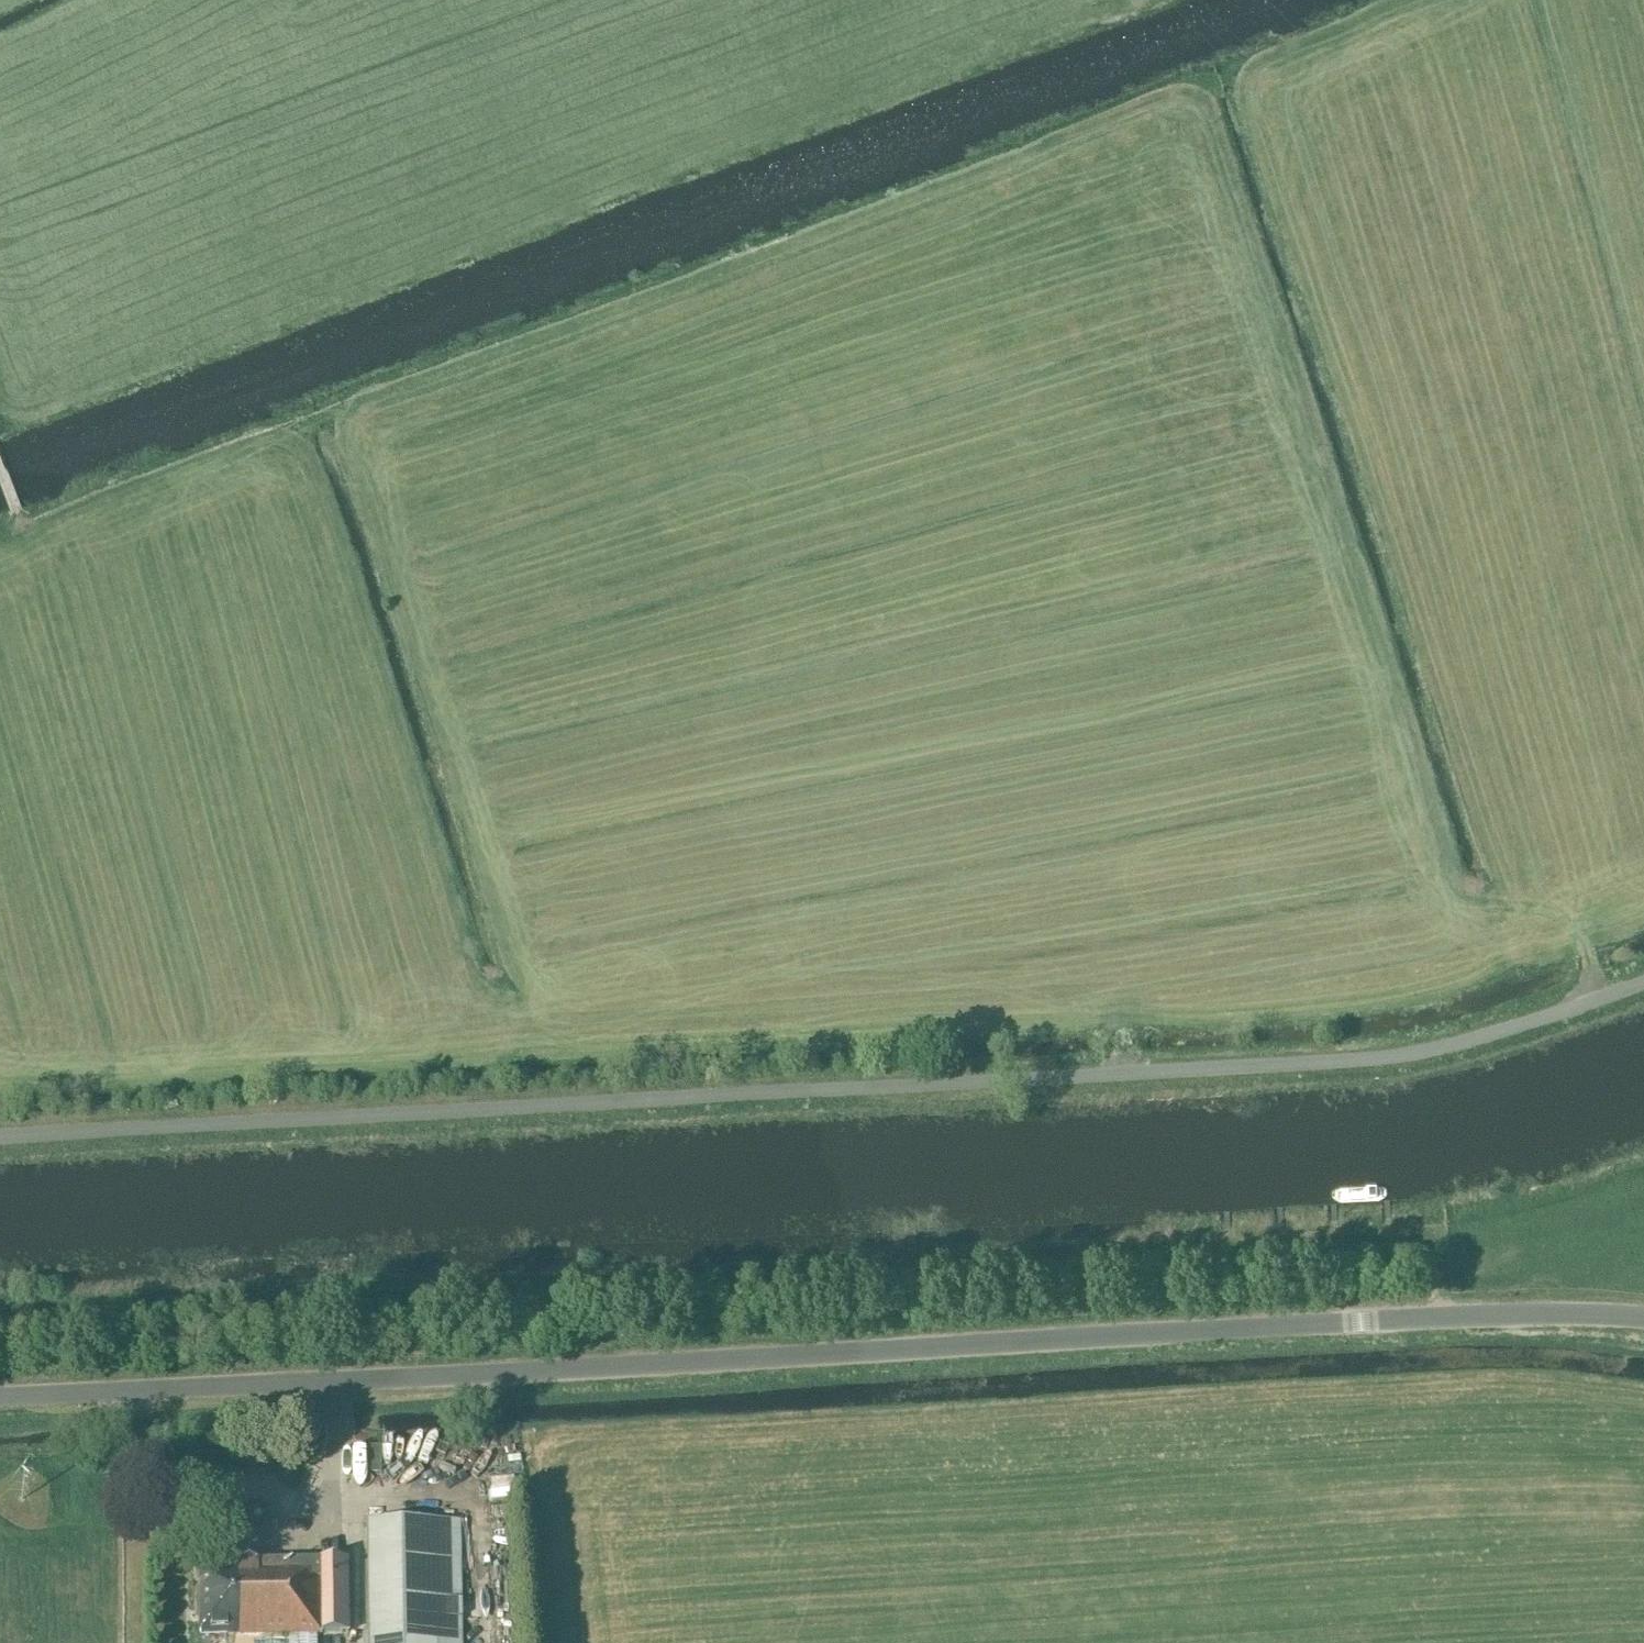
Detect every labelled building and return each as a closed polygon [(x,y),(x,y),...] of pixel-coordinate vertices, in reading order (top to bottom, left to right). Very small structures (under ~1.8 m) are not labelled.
[(460,1521),(434,1521),(367,1522),(369,1642),(462,1642),(460,1521)] [(288,1634),(317,1634),(321,1634),(320,1561),(320,1557),(239,1558),(239,1563),(225,1563),(226,1634),(226,1635),(288,1634)] [(320,1561),(321,1634),(349,1633),(348,1561),(320,1561)] [(226,1634),(225,1563),(198,1564),(200,1635),(226,1634)] [(289,1642),(317,1642),(317,1634),(288,1634),(289,1642)]
